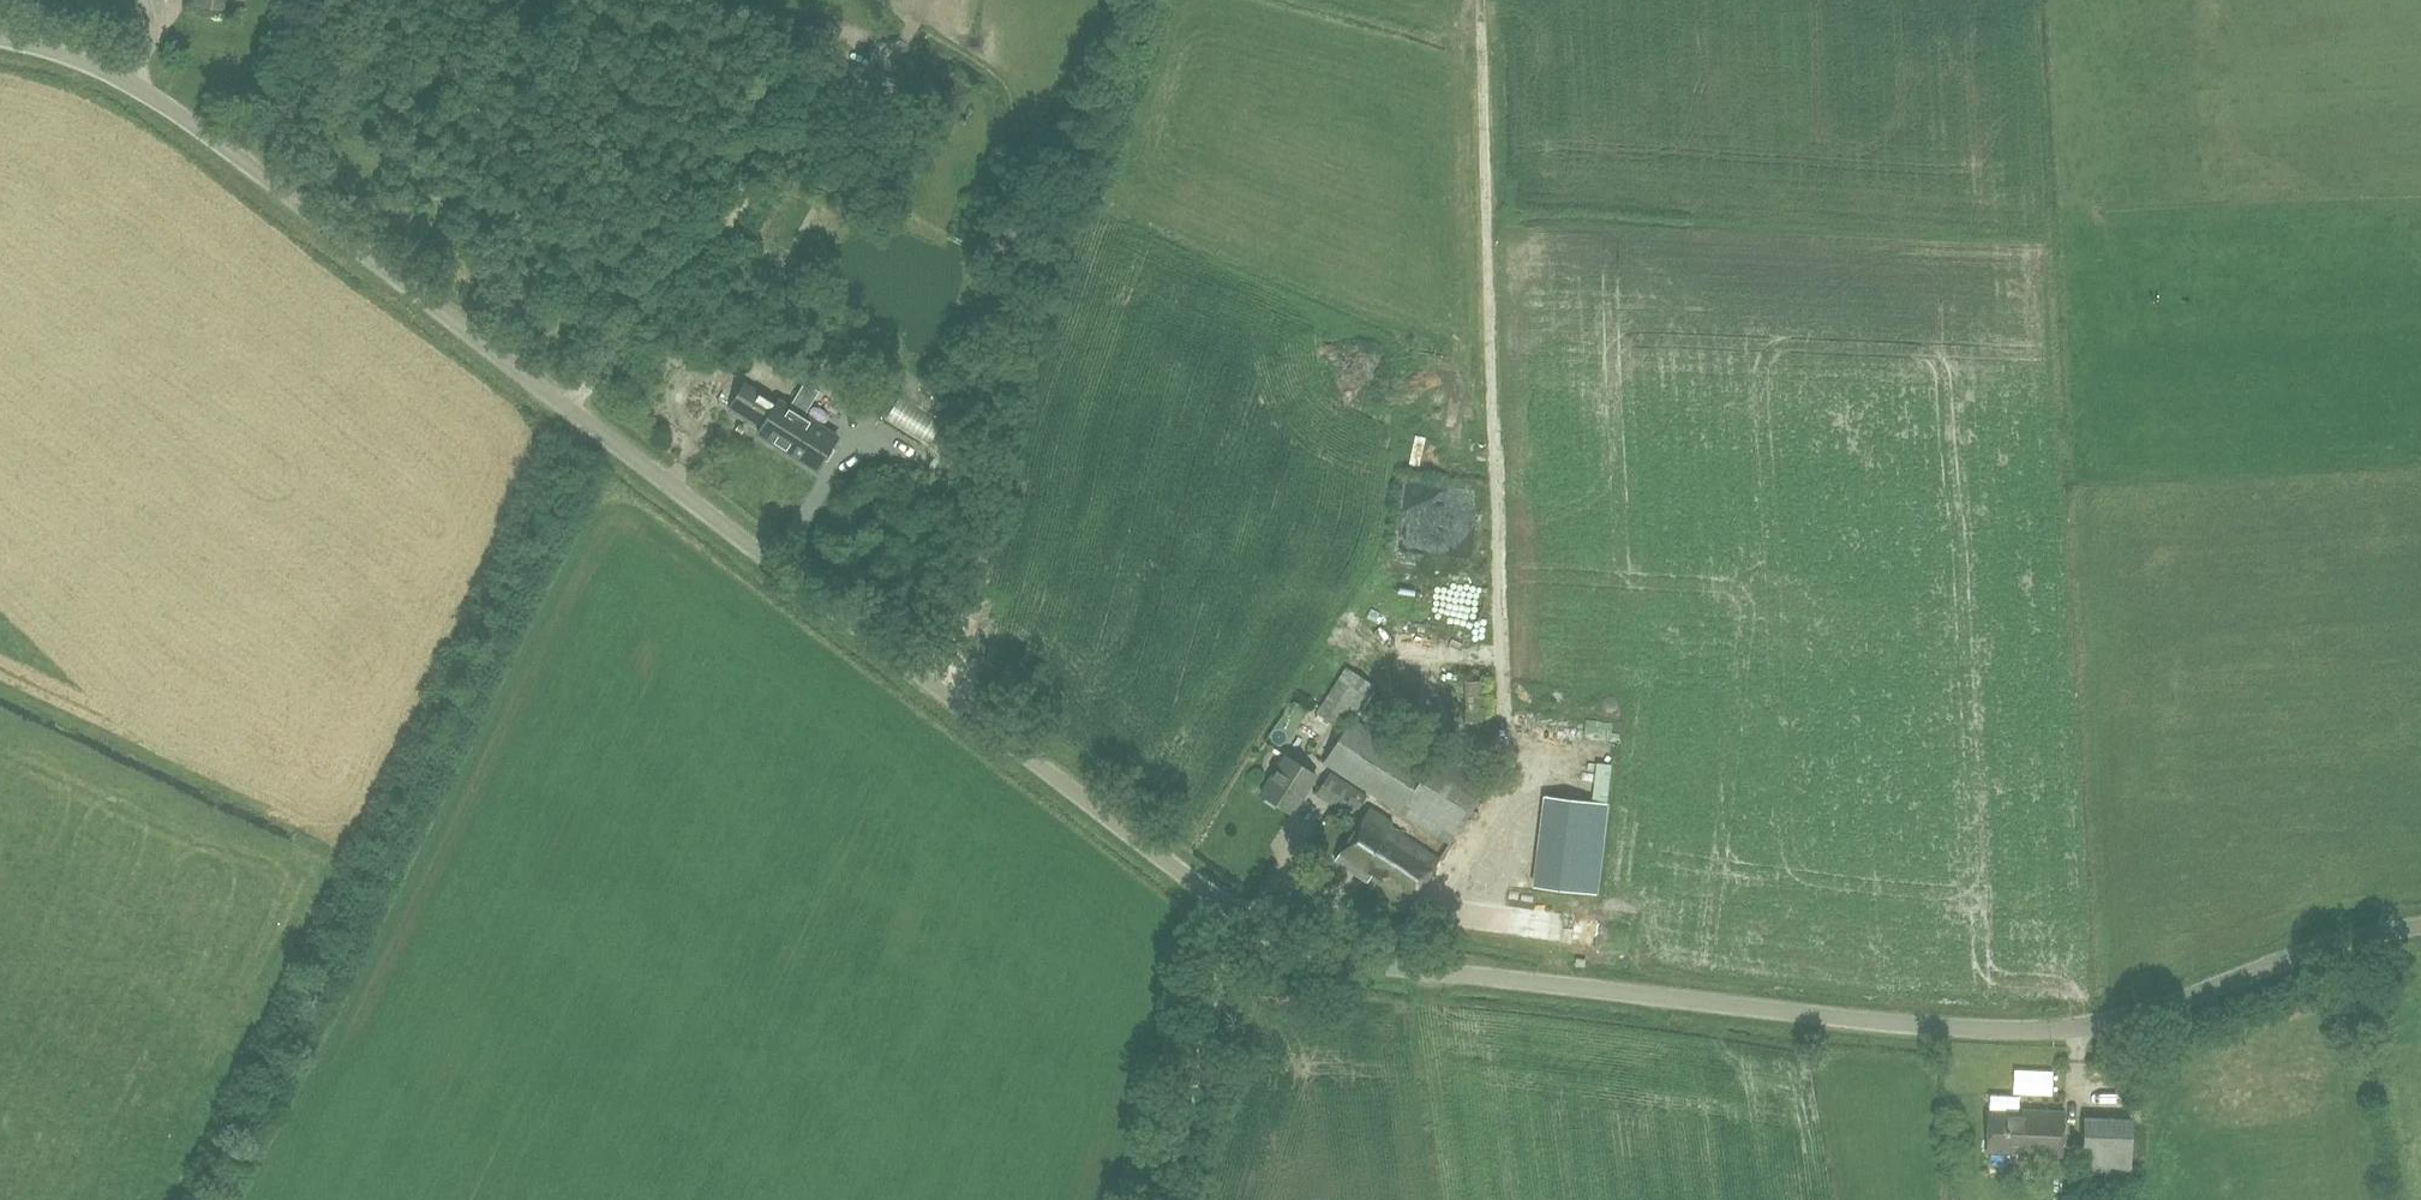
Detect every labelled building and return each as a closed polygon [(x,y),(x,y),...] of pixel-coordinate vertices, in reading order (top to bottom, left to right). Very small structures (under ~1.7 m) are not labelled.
[(823,460),(827,460),(833,451),(831,448),(839,435),(805,413),(819,390),(805,381),(790,403),(780,396),(775,404),(745,384),(731,406),(761,426),(758,431),(818,469),(823,460)] [(1390,741),(1355,718),(1376,685),(1345,665),(1323,699),(1324,700),(1318,711),(1345,728),(1324,762),(1432,831),(1428,836),(1445,847),(1449,842),(1491,777),(1442,746),(1443,744),(1404,719),(1390,741)] [(1292,813),(1316,775),(1286,755),(1261,793),(1292,813)] [(1358,809),(1367,795),(1330,771),(1314,794),(1340,811),(1345,801),(1358,809)] [(1606,803),(1591,801),(1545,795),(1534,886),(1595,893),(1606,803)] [(1408,909),(1439,859),(1390,827),(1393,823),(1369,808),(1335,859),(1408,909)] [(2062,1157),(2064,1111),(2022,1109),(2022,1112),(1988,1111),(1986,1151),(2020,1152),(2020,1155),(2062,1157)] [(2128,1191),(2130,1117),(2082,1116),(2080,1186),(2128,1191)]
